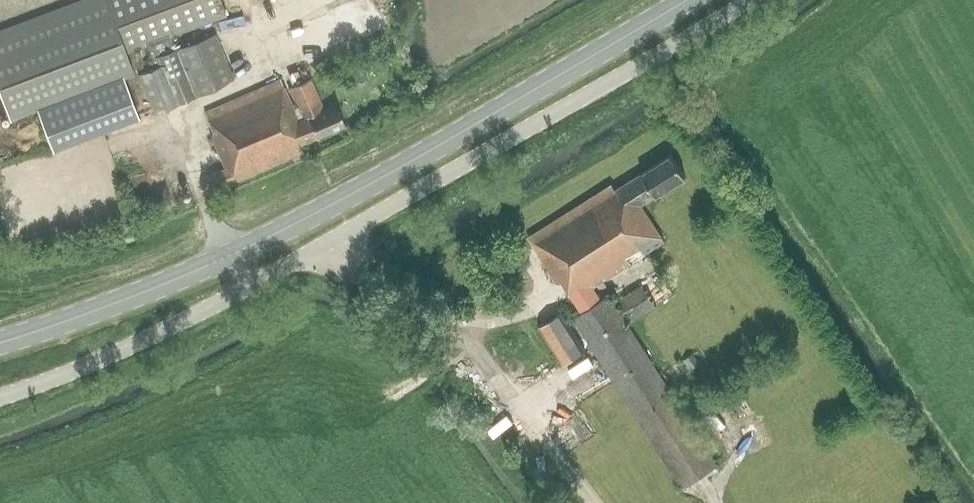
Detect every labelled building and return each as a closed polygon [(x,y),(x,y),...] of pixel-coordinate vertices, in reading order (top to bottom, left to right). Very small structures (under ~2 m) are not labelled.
[(138,117),(124,80),(134,76),(106,0),(80,0),(0,30),(0,94),(11,122),(38,112),(52,150),(138,117)] [(170,37),(226,16),(220,0),(106,0),(126,53),(146,46),(154,68),(153,68),(150,60),(135,66),(138,74),(154,113),(226,84),(208,36),(175,49),(170,37)] [(324,109),(310,79),(289,89),(303,120),(298,121),(281,81),(206,112),(215,133),(212,134),(225,168),(209,175),(215,189),(231,182),(302,151),(299,144),(345,125),(336,104),(324,109)] [(641,205),(686,177),(672,155),(616,190),(613,184),(529,237),(533,244),(530,246),(532,250),(536,248),(558,284),(562,282),(582,314),(574,318),(682,487),(718,465),(609,296),(599,302),(591,289),(664,242),(641,205)] [(630,322),(672,295),(659,274),(617,301),(630,322)] [(563,365),(586,350),(561,312),(539,327),(563,365)] [(690,370),(699,364),(693,354),(684,360),(690,370)]
